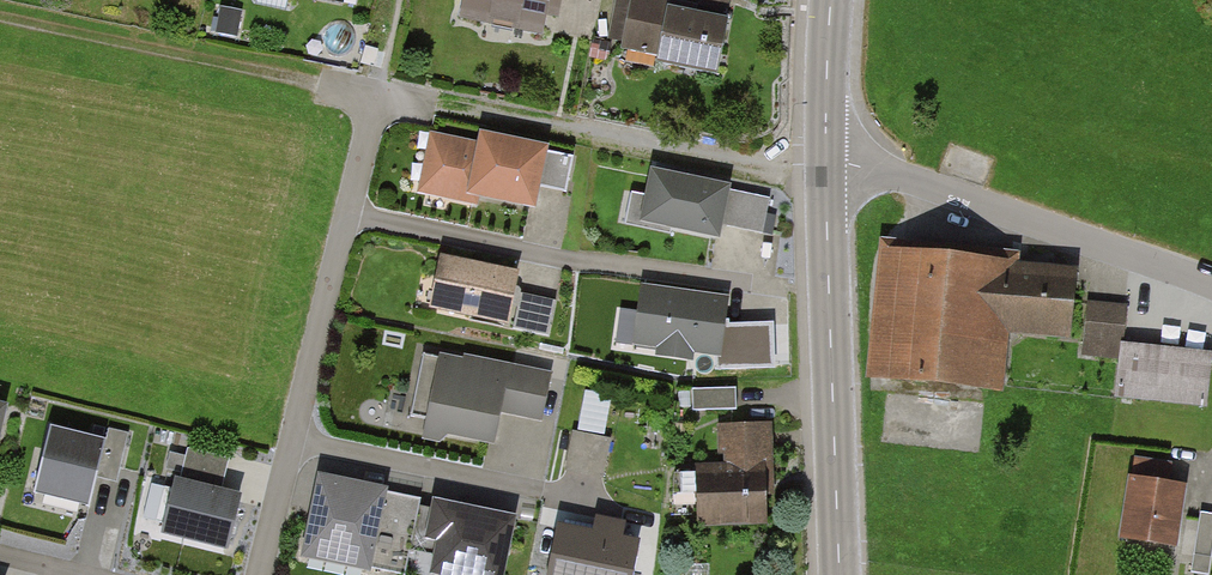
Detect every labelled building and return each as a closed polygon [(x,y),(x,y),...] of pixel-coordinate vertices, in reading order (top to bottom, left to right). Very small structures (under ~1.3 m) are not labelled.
[(463,21),(545,36),(550,12),(564,15),(567,0),(467,0),(463,21)] [(661,0),(631,0),(622,46),(655,53),(653,66),(719,80),(731,22),(665,9),(667,1),(661,0)] [(237,39),(243,10),(221,6),(215,35),(237,39)] [(475,140),(428,130),(414,191),(476,205),(479,194),(532,206),(547,143),(478,127),(475,140)] [(565,191),(573,154),(547,148),(539,185),(565,191)] [(730,182),(650,165),(639,219),(719,235),(730,182)] [(763,234),(771,197),(730,189),(722,226),(763,234)] [(1010,265),(881,251),(868,378),(997,391),(1003,336),(1061,342),(1068,280),(1009,274),(1010,265)] [(518,268),(439,252),(427,307),(506,324),(518,268)] [(640,283),(631,343),(721,356),(729,296),(640,283)] [(556,300),(520,292),(512,327),(549,334),(556,300)] [(1205,406),(1210,355),(1123,346),(1127,307),(1089,303),(1084,358),(1119,361),(1115,397),(1205,406)] [(767,329),(732,330),(733,364),(769,362),(767,329)] [(551,375),(438,352),(421,433),(492,448),(500,409),(543,418),(551,375)] [(736,412),(735,387),(694,388),(695,413),(736,412)] [(605,431),(611,393),(585,388),(579,427),(605,431)] [(0,402),(0,437),(9,404),(0,402)] [(105,439),(51,425),(36,483),(90,496),(105,439)] [(118,481),(131,432),(110,426),(97,475),(118,481)] [(772,475),(770,426),(723,428),(724,464),(698,465),(700,524),(768,522),(766,476),(772,475)] [(610,436),(572,429),(564,470),(603,477),(610,436)] [(230,458),(188,447),(181,473),(223,484),(230,458)] [(385,486),(313,472),(297,552),(369,566),(385,486)] [(1186,480),(1130,473),(1122,537),(1177,544),(1186,480)] [(242,498),(174,481),(160,535),(228,552),(242,498)] [(434,497),(420,568),(455,574),(505,574),(518,513),(434,497)] [(1202,510),(1192,572),(1208,574),(1211,553),(1211,512),(1202,510)] [(546,574),(634,574),(641,539),(557,522),(546,574)]
